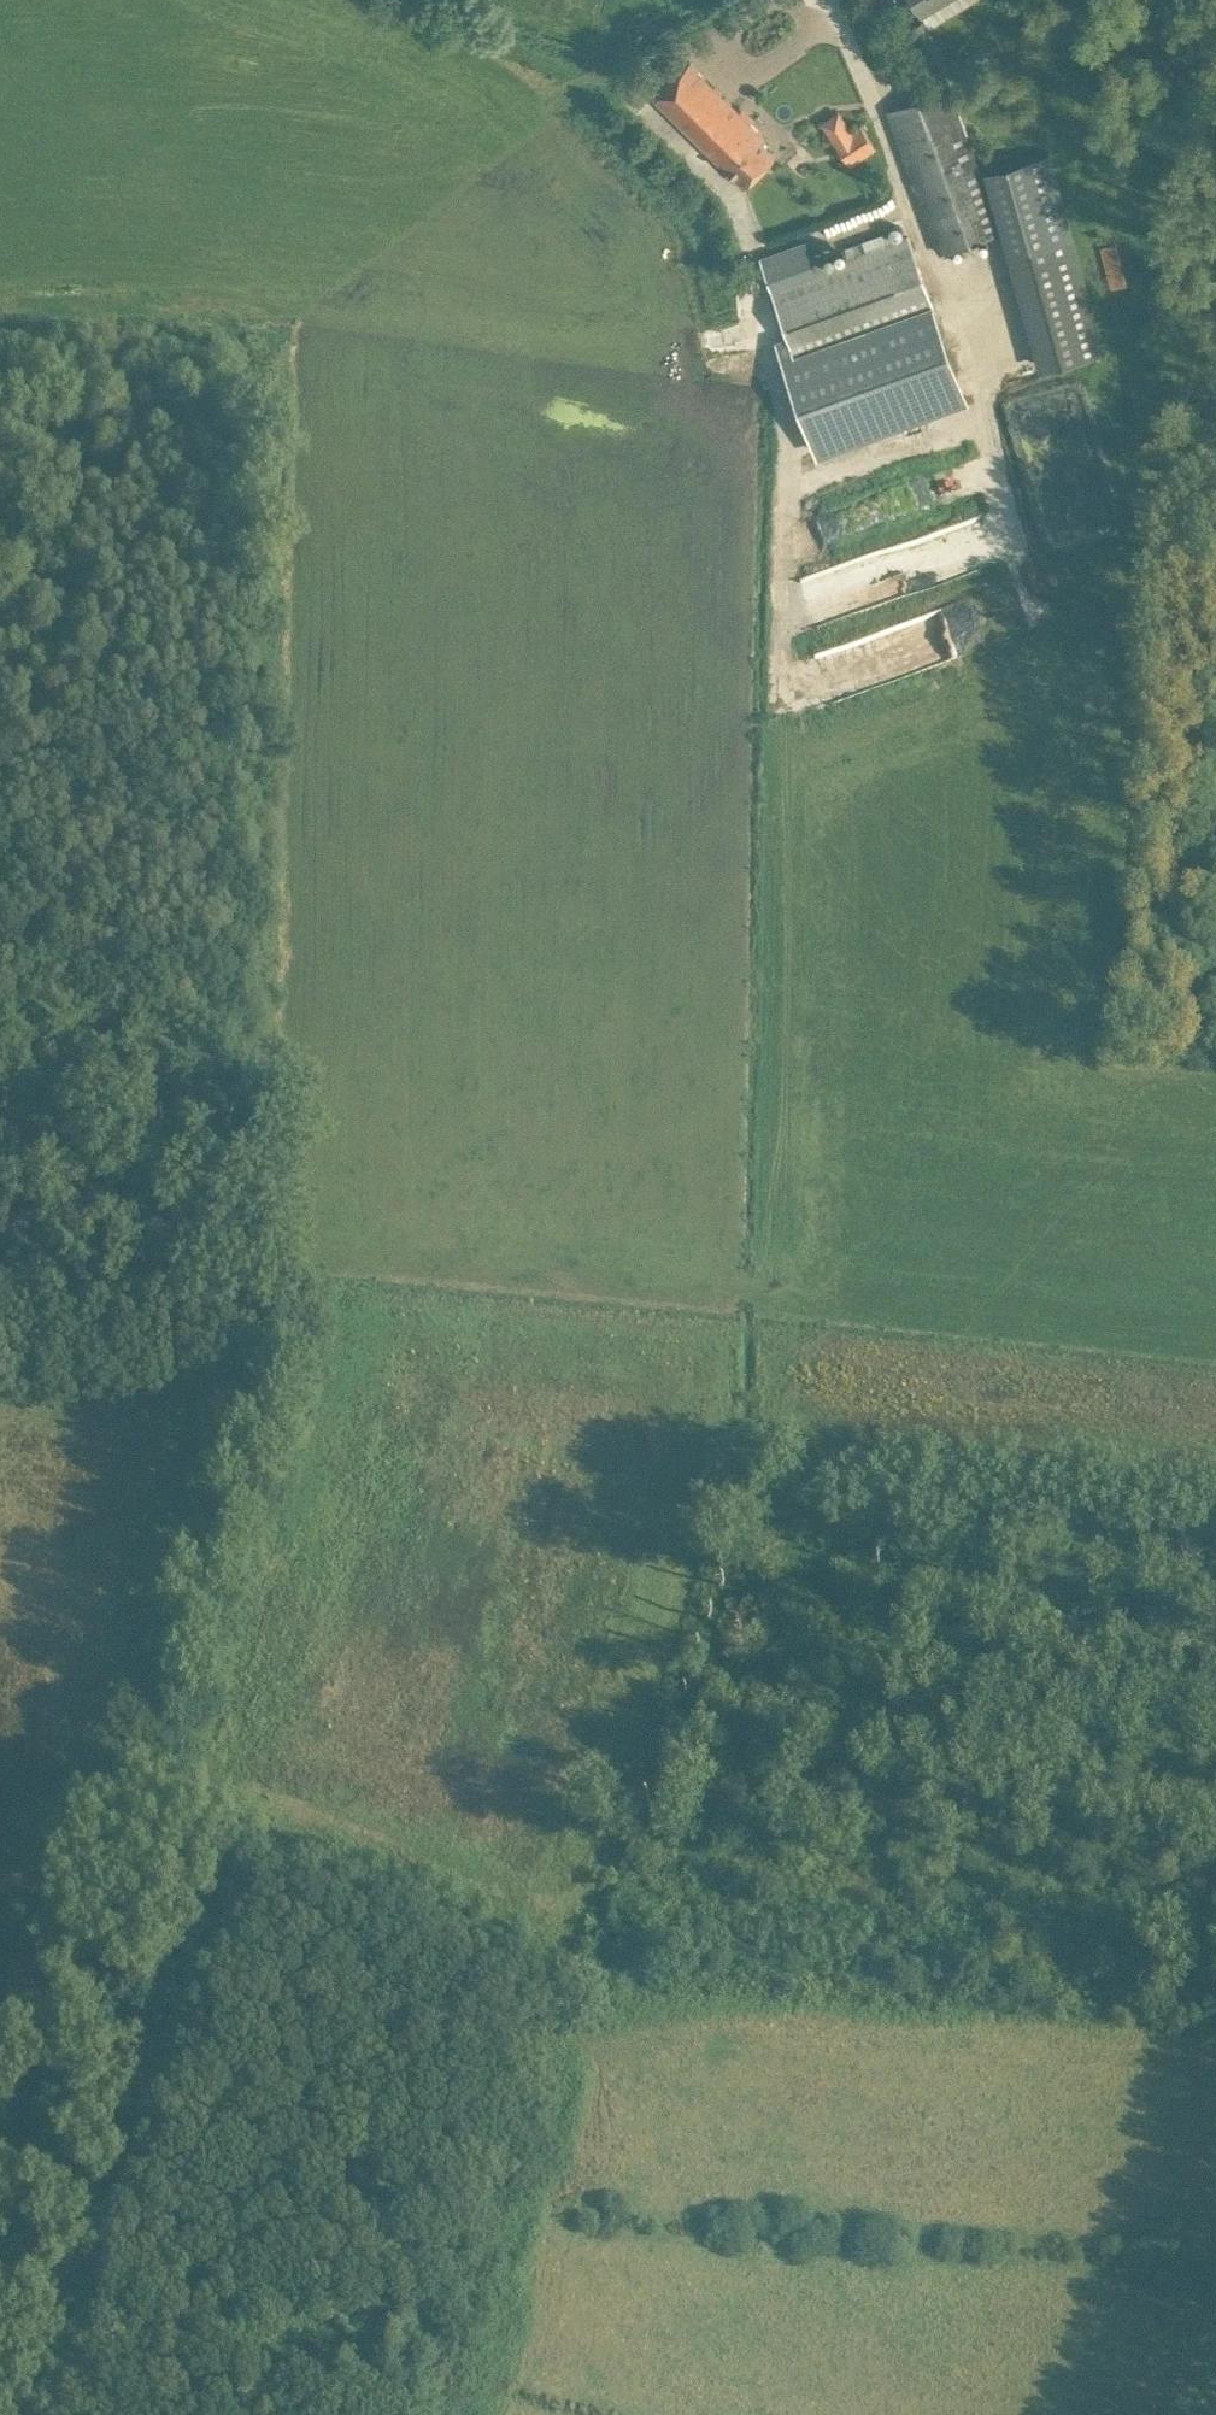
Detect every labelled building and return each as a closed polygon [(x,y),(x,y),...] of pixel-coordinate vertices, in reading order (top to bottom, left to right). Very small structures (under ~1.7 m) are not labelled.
[(947,0),(913,0),(923,15),(947,0)] [(924,18),(907,28),(942,84),(959,74),(924,18)] [(690,61),(656,95),(745,184),(776,153),(761,139),(765,136),(690,61)] [(975,156),(958,111),(950,88),(932,95),(888,110),(897,133),(939,250),(953,245),(989,232),(1000,228),(1001,228),(1000,226),(975,156)] [(852,130),(835,140),(849,165),(875,150),(860,125),(852,130)] [(1050,152),(985,171),(1000,226),(1001,228),(1066,211),(1050,152)] [(968,402),(935,307),(908,233),(897,237),(848,254),(781,279),(783,283),(773,287),(791,335),(777,340),(818,455),(968,402)] [(825,543),(871,525),(863,506),(817,524),(825,543)]
